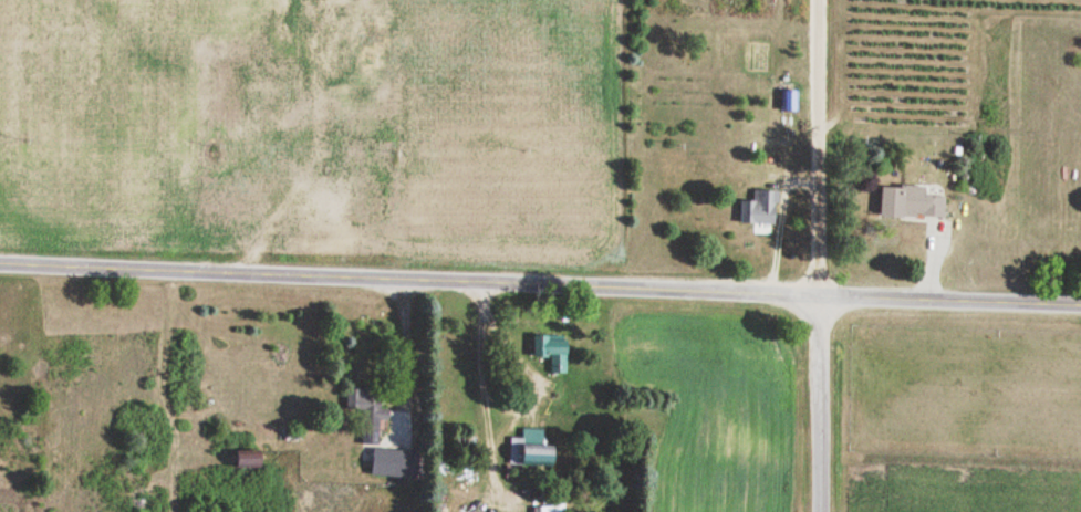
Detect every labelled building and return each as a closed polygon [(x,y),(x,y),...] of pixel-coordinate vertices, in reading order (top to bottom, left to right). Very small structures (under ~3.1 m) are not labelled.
[(780,93),(780,114),(794,114),(794,93),(780,93)] [(877,220),(942,219),(942,198),(922,198),(922,188),(877,188),(877,220)] [(741,203),(741,226),(772,226),(772,192),(750,192),(750,203),(741,203)] [(530,337),(530,358),(552,358),(552,374),(563,374),(563,337),(530,337)] [(361,414),(359,446),(376,447),(377,422),(385,423),(386,411),(380,410),(380,394),(351,392),(350,413),(361,414)] [(540,467),(540,430),(518,430),(518,439),(507,439),(507,467),(540,467)] [(369,478),(414,478),(414,452),(369,452),(369,478)] [(232,469),(256,469),(256,454),(232,454),(232,469)]
